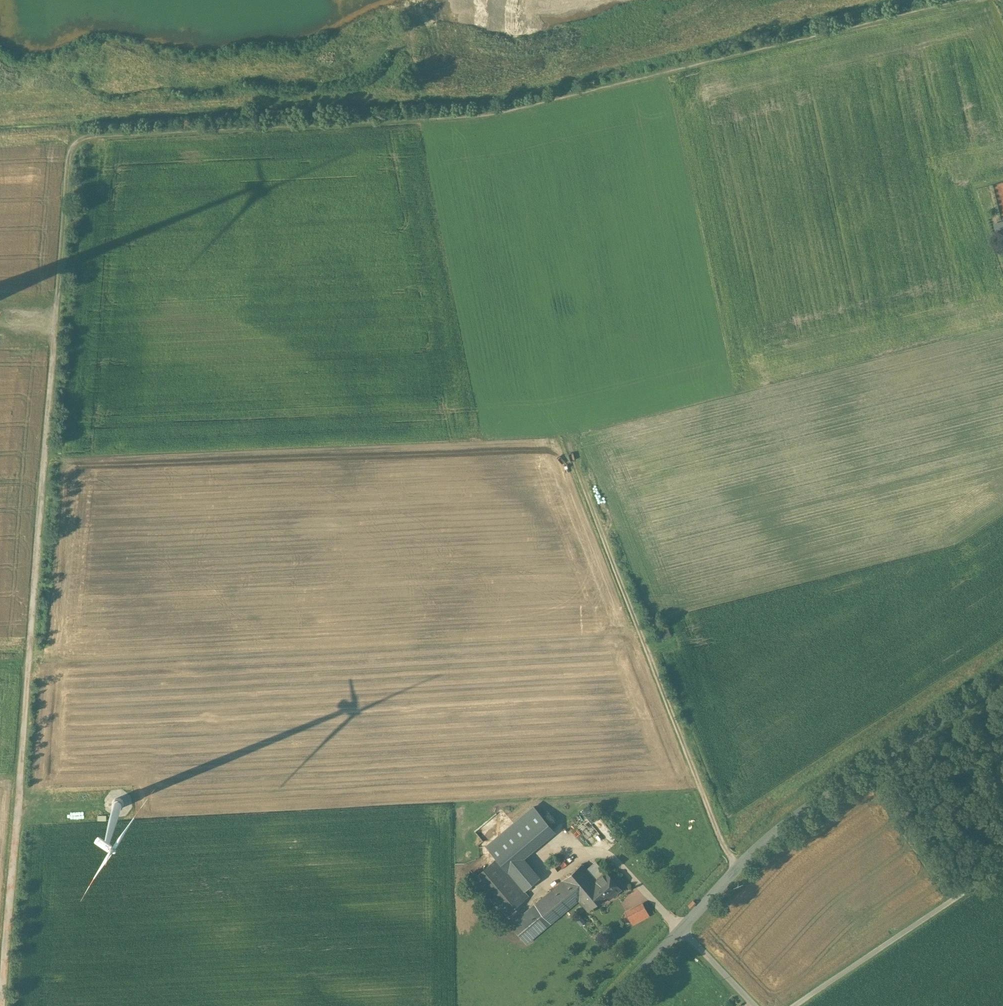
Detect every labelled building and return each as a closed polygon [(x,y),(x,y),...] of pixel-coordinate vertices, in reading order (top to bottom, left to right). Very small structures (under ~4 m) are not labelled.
[(667,627),(657,631),(660,639),(670,635),(667,627)] [(583,826),(594,842),(611,831),(592,804),(583,810),(590,821),(583,826)] [(524,891),(524,890),(540,877),(522,856),(554,830),(534,807),(514,824),(487,846),(497,858),(497,859),(524,891)] [(497,859),(471,880),(502,918),(528,896),(528,895),(524,890),(524,891),(497,859)] [(563,880),(535,904),(551,923),(567,909),(579,898),(574,892),(592,876),(581,863),(563,879),(563,880)] [(620,888),(606,872),(596,880),(596,881),(606,893),(606,894),(609,898),(612,895),(615,895),(617,893),(617,891),(620,888)] [(592,876),(574,892),(579,898),(588,909),(606,894),(606,893),(596,881),(596,880),(592,876)] [(633,925),(651,916),(644,902),(626,911),(633,925)] [(551,923),(535,904),(519,917),(520,917),(535,935),(535,936),(551,923)] [(535,935),(520,917),(511,925),(526,942),(535,935)]
